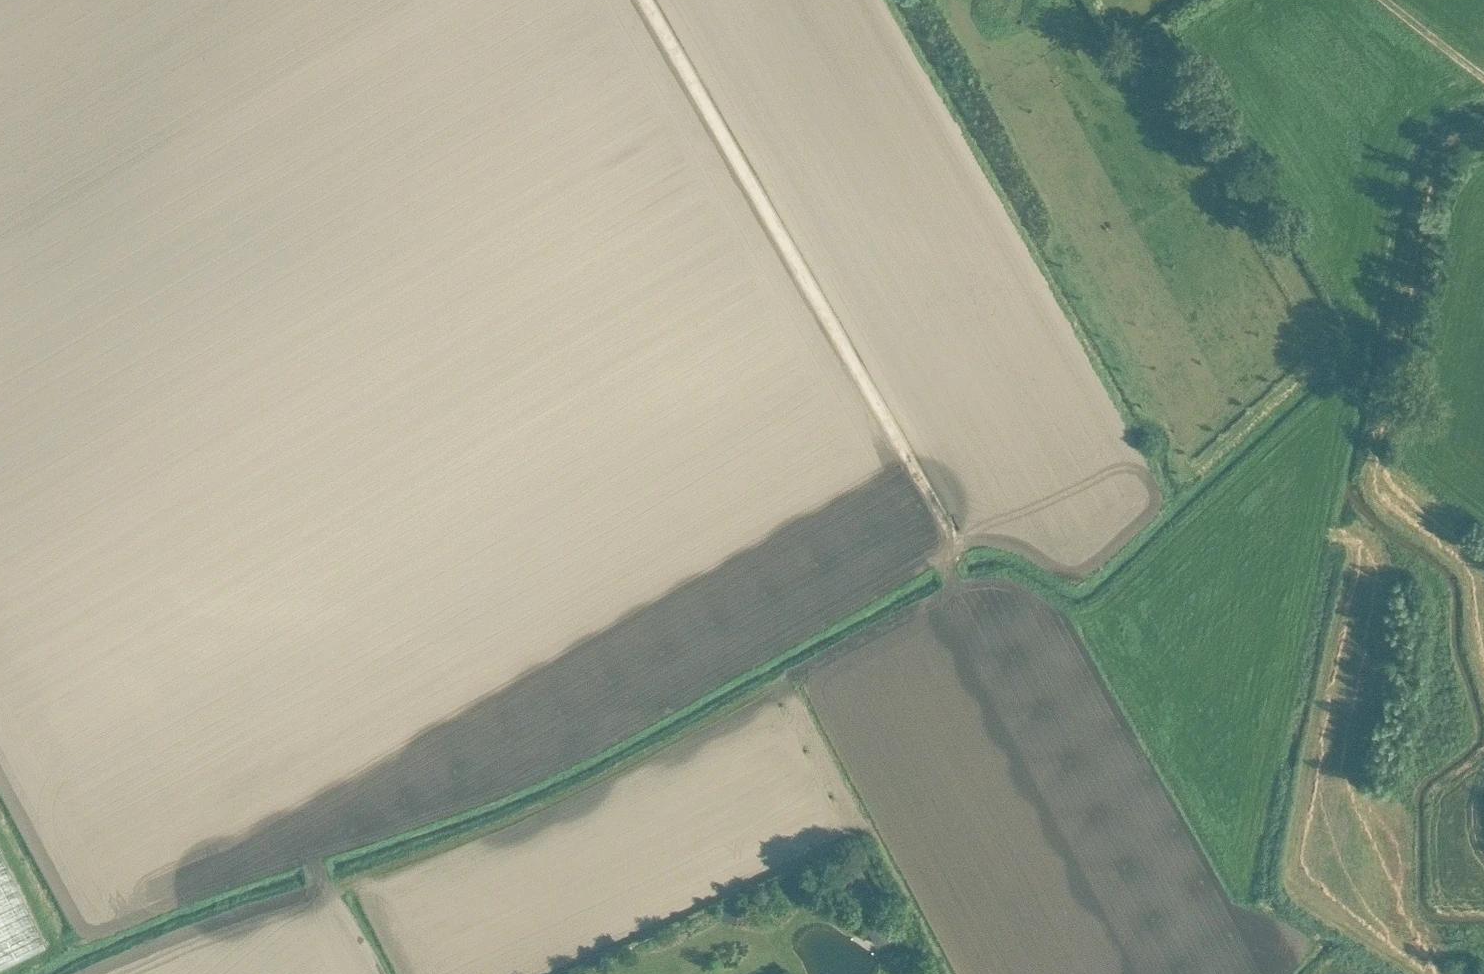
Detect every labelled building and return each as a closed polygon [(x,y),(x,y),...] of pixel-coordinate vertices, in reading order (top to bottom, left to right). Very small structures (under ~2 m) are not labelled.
[(1160,77),(1170,89),(1179,82),(1170,70),(1160,77)] [(45,944),(0,851),(0,966),(45,944)]
